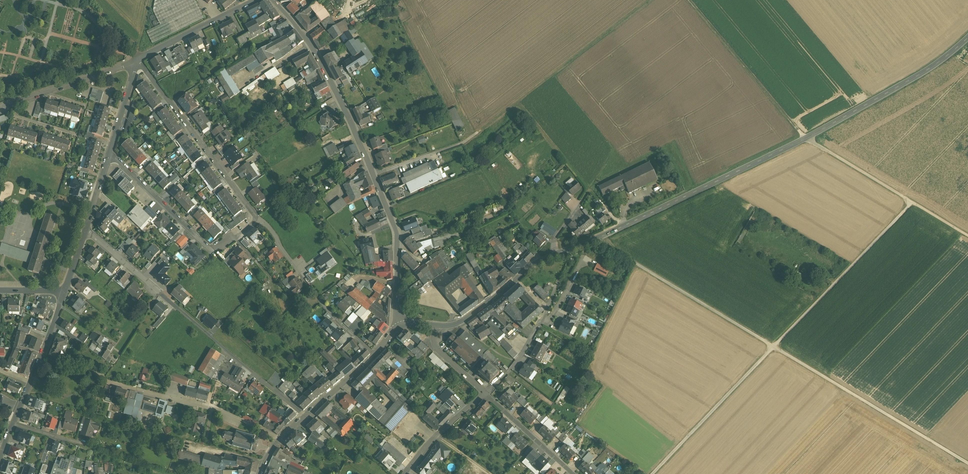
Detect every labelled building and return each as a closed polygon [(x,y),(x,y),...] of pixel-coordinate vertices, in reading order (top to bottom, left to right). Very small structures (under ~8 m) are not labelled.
[(153,11),(160,25),(147,32),(152,43),(204,18),(195,0),(175,0),(153,11)] [(153,11),(175,0),(155,0),(153,11)] [(218,1),(225,10),(236,1),(235,0),(219,0),(218,1)] [(267,0),(261,4),(260,4),(262,8),(266,14),(268,13),(273,9),(267,0)] [(310,8),(309,8),(311,11),(317,17),(322,22),(329,16),(316,1),(310,8)] [(260,3),(246,10),(248,15),(262,8),(260,4),(261,4),(260,3)] [(298,9),(292,3),(291,4),(286,8),(294,16),(299,11),(299,10),(298,9)] [(308,6),(301,12),(301,13),(304,16),(311,11),(309,8),(310,8),(308,6)] [(279,17),(274,9),(273,9),(268,13),(273,21),(279,17)] [(301,13),(295,18),(301,25),(308,20),(304,16),(301,13)] [(268,17),(260,22),(259,21),(256,23),(259,27),(262,25),(270,20),(268,17)] [(310,23),(308,20),(301,25),(307,32),(322,22),(317,17),(310,23)] [(345,20),(336,26),(343,35),(348,32),(351,30),(345,20)] [(231,21),(219,27),(223,35),(226,33),(228,36),(233,33),(231,31),(235,28),(231,21)] [(256,23),(255,21),(245,26),(249,32),(250,35),(260,30),(259,27),(256,23)] [(286,21),(276,26),(279,29),(288,24),(286,21)] [(336,26),(328,31),(332,37),(334,41),(341,37),(343,35),(336,26)] [(322,28),(310,36),(314,42),(317,40),(318,39),(326,33),(322,28)] [(283,38),(279,29),(275,32),(277,36),(279,40),(283,38)] [(260,30),(250,35),(253,39),(262,33),(260,30)] [(300,38),(294,30),(286,36),(291,43),(294,41),(295,41),(296,41),(300,38)] [(343,35),(341,37),(346,45),(353,40),(348,32),(343,35)] [(250,40),(247,34),(237,39),(240,46),(250,40)] [(199,36),(194,39),(198,47),(203,44),(202,42),(201,40),(199,36)] [(273,43),(268,46),(272,53),(291,43),(286,36),(283,38),(279,40),(273,43)] [(194,39),(189,41),(191,45),(193,49),(198,47),(194,39)] [(360,39),(354,42),(361,52),(367,61),(372,58),(360,39)] [(320,45),(317,47),(319,51),(329,44),(327,40),(320,45)] [(354,42),(353,40),(346,45),(354,57),(361,52),(354,42)] [(291,43),(272,53),(274,57),(276,62),(283,58),(299,45),(296,41),(295,41),(294,41),(291,43)] [(268,46),(254,54),(256,57),(261,65),(274,57),(272,53),(268,46)] [(180,47),(170,53),(169,50),(165,53),(167,56),(170,61),(168,63),(169,66),(171,69),(174,67),(174,66),(177,64),(183,61),(183,62),(184,61),(183,61),(187,59),(184,54),(183,51),(180,47)] [(354,57),(351,59),(357,68),(359,67),(368,61),(367,61),(361,52),(354,57)] [(309,53),(300,58),(304,64),(307,62),(313,59),(309,53)] [(329,56),(323,58),(329,68),(333,65),(332,64),(339,60),(334,53),(329,56)] [(254,54),(226,71),(228,76),(248,64),(248,63),(256,57),(254,54)] [(159,56),(155,59),(155,60),(151,62),(158,73),(162,71),(162,69),(166,67),(166,68),(167,68),(161,59),(159,56)] [(164,57),(161,59),(167,68),(169,66),(168,63),(164,57)] [(256,57),(248,63),(248,64),(252,70),(261,65),(256,57)] [(300,58),(293,61),(297,68),(300,66),(304,64),(300,58)] [(319,69),(313,59),(307,62),(311,69),(304,74),(306,77),(319,69)] [(351,59),(343,64),(343,65),(345,68),(349,74),(357,68),(351,59)] [(333,65),(329,68),(336,81),(340,79),(343,77),(339,71),(338,68),(335,70),(333,65)] [(226,71),(224,69),(215,74),(227,94),(230,99),(235,95),(239,93),(228,76),(226,71)] [(273,69),(264,74),(270,82),(278,76),(273,69)] [(319,70),(311,74),(313,77),(317,75),(319,81),(323,79),(319,70)] [(247,91),(262,80),(260,77),(245,88),(247,91)] [(292,78),(283,84),(284,85),(287,89),(293,85),(296,84),(292,78)] [(328,88),(324,80),(316,85),(319,92),(322,90),(328,88)] [(140,86),(139,87),(143,92),(149,88),(145,82),(140,86)] [(149,88),(143,92),(147,98),(153,93),(149,88)] [(315,94),(312,95),(316,102),(322,98),(321,96),(319,92),(315,94)] [(153,93),(147,98),(151,103),(157,98),(153,93)] [(230,99),(227,94),(220,98),(223,103),(230,99)] [(192,101),(188,95),(187,96),(180,101),(179,102),(183,108),(192,101)] [(157,98),(151,103),(155,108),(161,104),(157,98)] [(375,98),(368,102),(373,112),(380,108),(375,98)] [(54,103),(47,101),(44,110),(51,112),(54,103)] [(197,107),(192,101),(183,108),(188,114),(189,113),(197,108),(197,107)] [(61,105),(54,103),(51,112),(58,114),(58,112),(61,105)] [(68,105),(61,103),(61,105),(58,112),(65,115),(68,105)] [(75,107),(68,105),(65,115),(72,117),(75,107)] [(328,106),(323,109),(326,114),(328,113),(330,116),(331,115),(333,113),(328,106)] [(81,109),(75,107),(72,117),(79,119),(81,109)] [(108,109),(100,107),(98,114),(108,117),(110,110),(108,109)] [(455,108),(447,112),(457,131),(464,127),(455,108)] [(165,109),(159,114),(163,119),(169,114),(169,113),(168,111),(167,112),(165,109)] [(213,128),(199,109),(198,110),(198,111),(199,113),(195,116),(193,114),(191,115),(190,117),(191,119),(202,133),(208,128),(210,130),(213,128)] [(330,116),(328,113),(326,114),(323,116),(324,117),(321,119),(320,122),(319,123),(321,126),(326,127),(328,126),(330,129),(337,125),(331,115),(330,116)] [(358,113),(355,114),(360,126),(371,122),(367,114),(365,115),(360,117),(359,113),(358,113)] [(108,117),(98,114),(96,120),(106,124),(108,117)] [(169,114),(163,119),(167,125),(173,120),(169,114)] [(106,124),(96,120),(94,127),(104,130),(106,124)] [(173,120),(167,125),(171,130),(177,125),(173,120)] [(171,130),(175,135),(175,136),(182,131),(182,130),(178,125),(177,125),(171,130)] [(221,126),(212,133),(216,138),(225,132),(221,126)] [(18,129),(11,127),(8,136),(15,138),(18,129)] [(104,130),(94,127),(92,134),(95,135),(102,137),(104,130)] [(24,131),(18,129),(15,138),(21,140),(24,131)] [(31,133),(24,131),(21,140),(28,142),(31,133)] [(182,131),(175,136),(175,135),(172,137),(174,140),(176,139),(183,133),(182,131)] [(225,132),(216,138),(220,143),(222,146),(222,145),(230,139),(228,137),(230,136),(226,131),(225,132)] [(38,135),(31,133),(28,142),(35,144),(38,135)] [(330,134),(322,138),(323,142),(332,137),(330,134)] [(51,137),(44,135),(41,144),(48,146),(51,137)] [(178,141),(177,142),(181,147),(180,147),(181,148),(183,146),(189,141),(190,141),(189,140),(189,141),(185,136),(186,136),(186,135),(185,136),(178,141)] [(58,139),(51,137),(48,146),(55,148),(58,139)] [(378,138),(370,141),(374,151),(377,149),(382,147),(381,146),(378,138)] [(64,141),(58,139),(55,148),(61,150),(64,141)] [(97,142),(92,140),(90,146),(100,149),(102,143),(97,142)] [(133,145),(129,140),(123,145),(123,146),(123,145),(126,148),(125,148),(127,150),(133,145)] [(71,143),(64,141),(61,150),(68,152),(71,143)] [(189,141),(183,146),(187,152),(193,147),(189,141)] [(220,143),(215,147),(219,152),(224,148),(222,145),(222,146),(220,143)] [(347,144),(346,145),(345,143),(343,144),(344,146),(339,148),(338,147),(336,148),(334,143),(326,147),(331,157),(337,154),(344,150),(349,148),(347,144)] [(133,145),(127,150),(127,151),(128,150),(130,153),(132,155),(138,150),(133,145)] [(349,148),(344,150),(349,159),(355,155),(358,153),(355,145),(349,148)] [(100,149),(90,146),(89,152),(99,155),(100,149)] [(193,147),(187,152),(191,157),(197,152),(193,147)] [(224,148),(219,152),(222,156),(229,151),(226,147),(224,148)] [(224,155),(229,160),(238,153),(234,148),(224,155)] [(142,155),(138,150),(132,155),(132,156),(132,155),(134,158),(136,160),(142,155)] [(99,155),(89,152),(87,158),(97,161),(99,155)] [(197,152),(191,157),(195,162),(201,158),(197,152)] [(229,160),(233,166),(238,162),(243,159),(238,153),(229,160)] [(349,159),(344,162),(347,167),(354,163),(361,159),(358,153),(355,155),(349,159)] [(379,155),(376,157),(378,163),(377,163),(379,167),(389,163),(386,154),(386,153),(379,155)] [(147,160),(142,155),(136,160),(136,161),(137,160),(139,163),(141,165),(142,164),(146,161),(147,160)] [(97,161),(87,158),(85,163),(95,166),(97,161)] [(195,162),(194,163),(197,166),(203,160),(201,158),(195,162)] [(240,165),(238,162),(233,166),(231,168),(233,171),(240,165)] [(434,162),(428,165),(432,172),(437,170),(434,162)] [(95,166),(85,163),(83,169),(89,171),(93,172),(95,166)] [(153,163),(151,165),(147,169),(150,171),(149,172),(151,174),(157,168),(153,163)] [(198,168),(198,169),(202,174),(209,168),(205,163),(198,168)] [(250,166),(248,163),(241,168),(241,169),(237,172),(240,176),(244,173),(250,182),(259,175),(256,172),(255,172),(250,166)] [(347,167),(341,171),(343,175),(344,175),(346,177),(350,175),(351,176),(357,172),(355,170),(358,168),(354,163),(347,167)] [(427,163),(403,175),(405,179),(407,184),(432,172),(428,165),(427,163)] [(649,163),(599,187),(603,196),(620,187),(621,191),(626,188),(629,193),(657,180),(649,163)] [(193,167),(183,175),(185,176),(189,173),(194,169),(193,167)] [(157,168),(151,174),(152,174),(154,176),(154,177),(156,179),(162,173),(158,169),(157,168)] [(209,168),(202,174),(206,180),(214,174),(209,168)] [(121,172),(120,170),(113,177),(121,185),(125,180),(129,184),(132,181),(122,171),(121,172)] [(407,184),(406,184),(410,193),(442,179),(438,170),(407,184)] [(367,172),(360,175),(361,180),(362,180),(369,177),(367,172)] [(162,173),(156,179),(159,181),(158,182),(160,184),(166,178),(162,173)] [(395,173),(380,179),(383,186),(398,181),(395,173)] [(175,174),(169,180),(171,183),(177,177),(175,174)] [(214,174),(206,180),(210,185),(211,184),(218,179),(214,174)] [(177,177),(171,183),(166,188),(168,190),(173,185),(180,179),(177,177)] [(373,186),(369,177),(362,180),(363,183),(366,189),(370,188),(373,186)] [(169,180),(166,178),(160,184),(161,184),(164,187),(163,187),(165,189),(166,188),(171,183),(169,180)] [(218,179),(211,184),(215,189),(222,185),(218,179)] [(121,185),(119,187),(127,195),(134,188),(129,184),(125,180),(121,185)] [(353,181),(344,186),(347,194),(357,189),(356,187),(354,183),(353,181)] [(74,188),(85,191),(87,185),(78,183),(76,182),(74,188)] [(403,182),(391,187),(393,190),(398,188),(404,185),(403,182)] [(575,182),(564,190),(566,193),(567,194),(570,197),(572,195),(580,189),(575,182)] [(215,189),(214,190),(212,191),(215,194),(224,187),(222,185),(215,189)] [(175,188),(171,192),(171,193),(171,192),(173,195),(175,197),(181,192),(177,187),(175,188)] [(224,187),(215,194),(217,197),(218,196),(218,195),(226,190),(224,187)] [(255,189),(249,194),(253,199),(257,205),(262,202),(261,201),(264,198),(265,199),(257,188),(255,189)] [(393,190),(389,192),(393,202),(401,198),(398,192),(400,191),(398,188),(393,190)] [(86,199),(88,192),(85,191),(76,189),(74,195),(77,196),(85,199),(86,199)] [(357,189),(347,194),(349,197),(351,203),(361,199),(360,196),(357,189)] [(226,190),(218,195),(218,196),(222,201),(230,195),(226,190)] [(371,191),(360,196),(361,199),(368,196),(376,192),(375,190),(371,191)] [(186,197),(181,192),(175,197),(176,197),(178,200),(180,202),(186,197)] [(566,193),(561,199),(565,204),(572,199),(570,197),(567,194),(566,193)] [(230,195),(222,201),(226,206),(234,200),(230,195)] [(186,197),(180,202),(183,205),(184,207),(190,201),(186,197)] [(349,197),(343,200),(347,205),(351,203),(349,197)] [(378,197),(371,199),(375,209),(378,207),(379,208),(379,209),(380,211),(383,209),(378,197)] [(234,200),(226,206),(230,212),(238,206),(234,200)] [(342,200),(331,209),(335,214),(347,205),(342,200)] [(195,206),(190,201),(184,207),(185,207),(187,210),(189,212),(190,211),(194,207),(195,207),(195,206)] [(116,212),(112,208),(108,205),(101,213),(104,216),(111,222),(114,220),(116,217),(115,216),(118,214),(119,214),(116,212)] [(144,211),(137,205),(131,212),(135,217),(144,225),(150,217),(144,211)] [(242,211),(238,206),(230,212),(234,217),(241,212),(242,211)] [(148,207),(144,211),(150,217),(153,220),(156,217),(157,215),(148,207)] [(127,216),(119,208),(116,212),(119,214),(124,219),(127,216)] [(382,218),(379,220),(381,226),(389,223),(383,209),(380,211),(382,216),(381,216),(382,218)] [(199,211),(195,216),(198,218),(197,219),(199,221),(205,215),(205,214),(201,210),(199,211)] [(368,210),(362,213),(364,217),(365,218),(371,215),(369,212),(368,210)] [(372,210),(369,212),(371,215),(375,220),(378,219),(373,210),(372,210)] [(135,217),(131,212),(127,216),(132,221),(135,217)] [(234,217),(233,218),(235,220),(241,216),(243,214),(241,212),(234,217)] [(602,213),(596,218),(602,225),(607,220),(602,213)] [(119,214),(118,214),(115,216),(116,217),(114,220),(119,225),(124,219),(119,214)] [(31,263),(28,271),(39,275),(56,218),(46,215),(34,254),(31,263)] [(171,223),(163,215),(158,219),(155,223),(158,226),(160,224),(165,229),(171,223)] [(205,215),(199,221),(200,221),(202,223),(202,224),(204,226),(210,220),(205,215)] [(111,222),(104,216),(100,221),(101,222),(97,226),(104,232),(108,228),(107,227),(111,222)] [(144,225),(135,217),(132,221),(140,229),(142,226),(144,225)] [(144,225),(142,226),(145,228),(151,222),(153,220),(150,217),(144,225)] [(587,217),(581,222),(587,229),(593,224),(587,217)] [(210,220),(204,226),(207,228),(206,229),(208,231),(214,225),(210,220)] [(378,220),(368,224),(366,220),(361,224),(363,227),(365,226),(368,233),(381,227),(381,226),(379,220),(378,220)] [(414,220),(402,224),(404,229),(405,229),(406,232),(411,230),(418,227),(416,223),(415,223),(414,220)] [(575,227),(576,228),(573,230),(572,230),(573,232),(575,235),(577,237),(581,234),(587,229),(581,222),(575,227)] [(180,231),(171,223),(165,229),(162,232),(166,235),(170,231),(174,236),(178,233),(180,231)] [(549,234),(552,235),(555,230),(545,223),(541,229),(542,229),(549,234)] [(221,233),(214,225),(208,231),(209,231),(211,233),(215,238),(221,233)] [(418,227),(411,230),(413,236),(421,232),(419,226),(418,227)] [(255,229),(248,235),(254,242),(258,239),(261,236),(255,229)] [(430,229),(421,233),(423,236),(423,238),(432,234),(430,229)] [(434,239),(432,240),(433,244),(439,242),(443,240),(455,237),(453,231),(439,237),(438,238),(434,239)] [(743,231),(736,242),(740,244),(746,233),(743,231)] [(539,236),(533,241),(540,247),(545,242),(542,239),(539,235),(539,236)] [(187,241),(183,236),(182,237),(177,242),(177,243),(181,247),(186,243),(187,241)] [(410,237),(404,242),(409,248),(415,243),(411,239),(410,237)] [(371,239),(360,241),(362,252),(373,249),(374,249),(371,239)] [(244,240),(241,242),(247,249),(249,246),(244,240)] [(430,240),(418,244),(416,245),(419,249),(418,250),(419,252),(424,250),(423,248),(431,244),(430,240)] [(124,241),(120,246),(125,250),(125,249),(129,245),(124,241)] [(1,243),(0,246),(0,253),(9,256),(10,252),(22,255),(21,260),(31,263),(34,254),(1,243)] [(415,243),(409,248),(414,254),(418,250),(419,249),(416,245),(415,243)] [(497,246),(494,248),(498,254),(500,253),(506,249),(501,243),(500,244),(497,246)] [(153,245),(144,255),(151,261),(160,251),(153,245)] [(201,253),(193,245),(190,247),(187,251),(195,259),(191,262),(195,266),(204,257),(201,253)] [(139,252),(132,246),(127,251),(126,253),(127,253),(127,252),(130,254),(129,255),(133,259),(135,257),(138,254),(139,252)] [(528,252),(523,246),(519,250),(523,254),(524,256),(528,252)] [(93,247),(89,253),(91,254),(96,258),(100,253),(101,253),(97,250),(93,247)] [(105,252),(100,247),(97,250),(101,253),(100,253),(103,255),(105,252)] [(244,255),(237,248),(234,251),(236,255),(233,259),(229,263),(231,265),(241,275),(244,271),(245,272),(246,272),(248,271),(248,270),(248,269),(248,267),(245,265),(245,264),(244,263),(248,259),(244,256),(244,255)] [(271,248),(264,253),(266,257),(268,255),(273,251),(271,248)] [(283,257),(277,248),(273,251),(268,255),(271,260),(274,258),(276,261),(278,260),(279,261),(281,261),(282,260),(283,258),(282,258),(283,257)] [(319,254),(322,257),(327,253),(329,252),(327,249),(319,254)] [(373,249),(362,252),(366,265),(374,263),(377,262),(380,262),(378,255),(375,256),(373,249)] [(195,259),(187,251),(186,252),(185,253),(191,259),(190,260),(191,262),(195,259)] [(393,252),(383,251),(384,262),(386,263),(392,262),(391,258),(392,258),(393,252)] [(419,266),(405,251),(402,251),(401,258),(414,271),(419,266)] [(22,255),(10,252),(9,256),(21,260),(22,255)] [(431,260),(424,265),(429,272),(423,277),(428,283),(432,280),(445,272),(449,269),(445,264),(438,253),(437,252),(429,258),(431,260)] [(440,252),(438,253),(445,264),(447,262),(442,254),(440,252)] [(524,256),(521,259),(527,264),(533,257),(528,252),(524,256)] [(322,257),(317,261),(320,265),(316,268),(321,275),(330,268),(335,264),(327,253),(322,257)] [(96,258),(91,254),(87,260),(88,261),(93,265),(95,266),(99,260),(96,258)] [(498,255),(493,258),(497,263),(498,263),(503,260),(502,259),(498,255)] [(228,257),(223,262),(229,267),(231,265),(229,263),(233,259),(228,257)] [(482,271),(473,257),(469,260),(479,278),(483,275),(480,271),(482,271)] [(512,259),(506,265),(508,268),(515,262),(512,259)] [(453,261),(449,264),(447,262),(445,264),(449,269),(455,265),(453,261)] [(110,265),(107,269),(113,274),(119,267),(112,262),(110,265)] [(160,266),(153,275),(165,286),(171,279),(163,272),(168,266),(164,263),(163,262),(160,266)] [(521,263),(518,265),(516,263),(510,270),(515,275),(524,266),(521,263)] [(466,264),(461,268),(467,277),(472,273),(466,264)] [(424,265),(418,270),(423,277),(429,272),(424,265)] [(598,265),(595,271),(605,276),(608,270),(598,265)] [(392,266),(386,266),(386,269),(385,269),(385,271),(385,277),(387,277),(387,280),(393,280),(392,266)] [(461,268),(445,281),(453,291),(461,284),(469,279),(467,277),(461,268)] [(495,268),(486,273),(491,280),(493,278),(499,274),(495,268)] [(505,269),(499,274),(503,279),(506,283),(512,278),(505,269)] [(423,277),(418,270),(414,273),(420,280),(423,277)] [(119,277),(117,280),(116,282),(124,289),(125,288),(122,285),(123,285),(128,279),(130,277),(124,272),(119,277)] [(445,272),(432,280),(437,287),(445,281),(450,277),(445,272)] [(472,273),(467,277),(469,279),(474,286),(480,281),(473,272),(472,273)] [(306,276),(311,283),(314,281),(309,273),(306,276)] [(491,280),(486,273),(483,275),(479,278),(490,295),(498,289),(491,280)] [(428,283),(423,277),(420,280),(423,284),(424,286),(428,283)] [(288,278),(282,282),(286,287),(290,284),(289,284),(291,282),(288,278)] [(291,282),(289,284),(290,284),(293,288),(290,290),(294,295),(297,292),(298,292),(300,293),(301,291),(302,290),(301,289),(304,287),(297,278),(291,282)] [(503,279),(497,284),(493,278),(491,280),(498,289),(506,283),(503,279)] [(128,279),(123,285),(122,285),(125,288),(130,282),(128,279)] [(469,279),(461,284),(469,295),(471,295),(477,290),(474,286),(469,279)] [(84,284),(80,281),(75,287),(78,289),(78,290),(79,291),(80,291),(83,293),(88,287),(84,284)] [(97,290),(86,281),(84,284),(88,287),(95,293),(97,290)] [(135,281),(127,291),(133,296),(132,296),(137,300),(143,294),(137,288),(139,285),(135,281)] [(453,291),(445,281),(437,287),(446,297),(449,294),(451,292),(452,291),(453,291)] [(385,287),(377,282),(373,288),(380,293),(380,294),(385,287)] [(351,290),(344,285),(344,284),(344,285),(341,289),(347,294),(351,290)] [(525,292),(518,284),(504,297),(510,304),(514,301),(521,295),(525,292)] [(187,296),(180,290),(182,288),(180,285),(173,292),(176,295),(174,297),(181,303),(187,296)] [(543,291),(538,285),(533,289),(544,301),(549,297),(544,291),(543,291)] [(391,292),(385,287),(380,294),(382,295),(386,298),(387,298),(388,296),(391,292)] [(583,298),(586,299),(589,293),(587,292),(579,288),(577,287),(574,294),(583,298)] [(356,289),(351,290),(347,294),(349,296),(356,302),(360,305),(367,311),(368,310),(373,304),(372,304),(369,301),(369,300),(359,292),(356,289)] [(477,290),(471,295),(472,297),(471,297),(473,300),(473,301),(471,303),(474,308),(485,300),(477,290)] [(536,304),(525,292),(521,295),(523,297),(522,298),(532,308),(536,304)] [(86,299),(79,293),(76,297),(83,303),(86,299)] [(76,297),(75,296),(69,304),(76,310),(78,307),(80,308),(84,303),(83,303),(76,297)] [(346,296),(343,300),(351,306),(352,307),(356,302),(349,296),(348,298),(346,296)] [(504,297),(491,308),(495,311),(498,315),(504,310),(510,304),(504,297)] [(14,299),(8,299),(8,312),(19,312),(19,311),(20,311),(20,308),(20,301),(14,301),(14,299)] [(351,306),(343,300),(338,306),(345,313),(351,306)] [(574,301),(571,300),(568,306),(579,311),(582,305),(574,301)] [(385,306),(383,308),(377,303),(375,301),(372,304),(373,304),(383,312),(386,314),(386,306),(385,306)] [(160,302),(152,310),(160,318),(161,318),(163,316),(164,315),(165,314),(168,310),(160,302)] [(356,302),(352,307),(355,310),(360,305),(356,302)] [(460,309),(455,303),(452,305),(462,317),(474,308),(471,303),(470,302),(460,309)] [(39,311),(38,314),(39,315),(46,318),(48,313),(50,309),(48,308),(48,306),(42,304),(39,311)] [(383,312),(373,304),(368,310),(371,312),(374,315),(378,318),(379,319),(383,312)] [(510,304),(504,310),(516,322),(522,317),(510,304)] [(522,317),(516,322),(523,329),(543,311),(536,304),(532,308),(522,317)] [(367,311),(360,305),(355,310),(348,319),(352,323),(358,317),(363,321),(371,312),(368,310),(367,311)] [(579,311),(568,306),(565,312),(570,314),(576,317),(579,311)] [(490,307),(477,316),(480,320),(482,323),(491,316),(490,315),(495,311),(491,308),(490,307)] [(498,315),(495,311),(490,315),(491,316),(493,318),(491,321),(500,329),(507,323),(498,315)] [(327,313),(324,317),(326,319),(331,323),(334,319),(327,313)] [(374,315),(370,321),(374,324),(378,318),(374,315)] [(217,323),(210,316),(204,322),(207,325),(208,327),(212,329),(215,325),(217,323)] [(569,317),(568,316),(565,321),(573,325),(576,320),(569,317)] [(374,324),(372,326),(375,328),(383,335),(388,328),(384,324),(379,320),(379,319),(378,318),(374,324)] [(326,319),(320,325),(325,330),(330,335),(337,327),(333,323),(332,324),(331,323),(326,319)] [(352,323),(348,319),(344,323),(348,327),(352,323)] [(36,320),(33,329),(41,332),(44,323),(42,322),(36,320)] [(158,320),(153,326),(156,329),(161,323),(158,320)] [(565,321),(564,320),(559,330),(568,335),(573,325),(565,321)] [(74,327),(65,321),(61,327),(66,331),(67,330),(70,333),(74,327)] [(491,321),(484,326),(485,327),(489,333),(490,334),(493,336),(492,336),(496,340),(498,342),(502,338),(506,335),(500,329),(491,321)] [(599,321),(594,330),(598,333),(603,324),(599,321)] [(507,323),(500,329),(506,335),(512,328),(507,323)] [(24,329),(19,327),(18,332),(25,334),(24,334),(29,335),(30,331),(24,329)] [(337,327),(330,335),(337,341),(338,340),(339,340),(345,334),(344,333),(337,327)] [(476,331),(476,332),(477,334),(480,340),(490,334),(489,333),(485,327),(482,328),(476,331)] [(383,335),(375,328),(372,332),(373,333),(371,336),(375,340),(378,342),(383,335)] [(512,328),(506,335),(509,338),(517,330),(513,328),(512,328)] [(412,337),(405,330),(397,338),(397,339),(404,345),(406,343),(411,338),(412,337)] [(487,351),(466,331),(459,338),(458,339),(451,347),(473,367),(482,357),(487,351)] [(25,334),(18,332),(14,348),(20,349),(21,349),(22,345),(24,334),(25,334)] [(94,332),(90,338),(94,342),(99,335),(94,332)] [(453,334),(446,342),(451,347),(458,339),(453,334)] [(99,335),(94,342),(99,345),(100,343),(102,340),(103,339),(103,338),(99,335)] [(76,340),(70,337),(69,340),(68,343),(74,346),(76,340)] [(61,340),(56,339),(53,347),(62,350),(65,342),(66,343),(68,339),(65,338),(64,340),(63,341),(61,340)] [(31,347),(30,349),(30,350),(38,353),(43,342),(34,339),(31,347)] [(353,339),(342,350),(345,352),(351,346),(354,350),(356,348),(357,347),(358,346),(359,346),(353,339)] [(334,345),(339,349),(343,344),(339,340),(338,340),(337,341),(334,345)] [(419,344),(417,347),(417,346),(415,349),(414,349),(411,352),(416,357),(418,360),(429,348),(422,342),(420,344),(419,344)] [(113,347),(107,343),(104,348),(105,349),(110,352),(113,347)] [(512,348),(507,343),(505,345),(503,347),(508,352),(512,348)] [(547,348),(538,343),(534,350),(543,355),(547,348)] [(333,346),(325,353),(328,355),(336,348),(333,346)] [(62,350),(53,347),(50,355),(54,357),(57,358),(56,359),(55,362),(58,363),(60,359),(58,359),(62,350)] [(508,352),(513,358),(518,354),(512,348),(508,352)] [(105,349),(103,352),(101,354),(100,356),(106,359),(108,356),(110,353),(105,349)] [(361,352),(359,354),(364,360),(370,355),(364,349),(362,351),(361,352)] [(211,350),(198,371),(212,379),(213,377),(216,372),(225,358),(211,350)] [(323,350),(320,353),(333,366),(336,364),(328,355),(325,353),(323,350)] [(353,360),(345,352),(342,350),(340,352),(350,362),(353,360)] [(386,350),(380,356),(385,362),(387,360),(391,355),(388,352),(386,350)] [(543,355),(534,350),(531,357),(539,362),(543,355)] [(13,351),(6,368),(10,370),(12,365),(17,353),(13,351)] [(37,355),(28,351),(23,365),(32,368),(37,355)] [(499,362),(487,351),(482,357),(493,368),(499,362)] [(444,364),(433,353),(429,357),(432,360),(436,364),(440,368),(444,364)] [(353,360),(350,362),(356,368),(364,360),(359,354),(353,360)] [(385,362),(380,356),(371,365),(377,370),(384,363),(385,362)] [(418,360),(416,357),(413,361),(421,369),(425,365),(418,360)] [(401,365),(394,359),(392,362),(393,364),(393,363),(398,368),(401,365)] [(348,360),(336,370),(338,372),(343,377),(355,368),(348,360)] [(391,363),(389,360),(388,361),(387,360),(385,362),(389,366),(392,368),(394,370),(396,371),(398,368),(393,363),(393,364),(392,362),(391,363)] [(537,366),(530,360),(526,366),(533,371),(537,366)] [(338,372),(327,361),(324,364),(332,372),(335,375),(338,372)] [(32,368),(23,365),(21,369),(20,374),(28,378),(32,368)] [(313,365),(302,375),(307,380),(311,377),(317,370),(313,365)] [(371,365),(368,368),(374,374),(377,370),(371,365)] [(398,368),(396,371),(398,374),(400,375),(405,369),(401,365),(398,368)] [(421,369),(418,372),(422,376),(428,369),(425,365),(421,369)] [(526,366),(525,365),(520,373),(528,379),(533,371),(526,366)] [(240,369),(237,367),(236,368),(232,375),(235,377),(240,369)] [(147,379),(149,380),(152,371),(143,368),(139,380),(146,383),(147,379)] [(482,369),(481,370),(478,374),(482,377),(487,371),(484,368),(482,369)] [(493,368),(489,373),(495,378),(499,373),(493,368)] [(234,379),(230,387),(239,393),(245,383),(243,382),(243,381),(242,380),(241,381),(241,380),(245,372),(240,369),(235,377),(234,379)] [(368,369),(357,380),(363,387),(371,379),(376,384),(379,381),(374,376),(374,375),(368,369)] [(405,369),(400,375),(401,376),(403,378),(405,375),(408,372),(405,369)] [(393,371),(386,378),(377,370),(374,374),(388,386),(390,384),(397,376),(398,374),(396,371),(394,370),(393,371)] [(487,371),(482,377),(489,384),(495,378),(489,373),(487,371)] [(189,379),(169,372),(167,380),(187,387),(189,379)] [(221,375),(216,372),(213,377),(218,380),(221,375)] [(335,375),(329,379),(328,378),(326,379),(332,386),(333,386),(336,384),(339,381),(343,377),(338,372),(335,375)] [(234,379),(225,374),(220,382),(230,387),(234,379)] [(515,381),(508,375),(504,380),(511,386),(514,383),(515,381)] [(318,383),(311,377),(307,380),(314,386),(318,383)] [(489,384),(482,377),(478,381),(486,388),(489,384)] [(325,378),(319,384),(318,383),(314,386),(321,394),(332,386),(326,379),(325,378)] [(292,385),(287,380),(279,389),(284,394),(289,388),(292,385)] [(363,387),(357,380),(351,386),(358,393),(363,387),(364,387),(363,387)] [(253,384),(250,381),(245,389),(248,391),(250,389),(253,384)] [(379,381),(376,384),(387,395),(389,392),(379,381)] [(14,384),(10,383),(7,389),(12,391),(12,392),(18,395),(20,391),(22,388),(14,384)] [(253,384),(250,389),(257,395),(263,389),(260,387),(260,386),(257,384),(255,383),(253,384)] [(400,393),(390,384),(388,386),(398,395),(400,393)] [(305,391),(300,386),(297,389),(304,395),(306,393),(305,392),(305,391)] [(312,388),(311,387),(309,387),(308,388),(308,389),(309,390),(306,393),(304,395),(305,396),(312,402),(315,400),(319,397),(319,396),(321,394),(314,386),(312,388)] [(560,395),(564,398),(570,388),(565,386),(560,395)] [(376,400),(363,387),(358,393),(360,395),(355,400),(361,406),(365,409),(366,410),(376,400)] [(127,392),(117,389),(115,398),(125,401),(126,398),(128,392),(127,392)] [(195,391),(187,389),(185,396),(207,402),(209,394),(198,391),(195,391)] [(514,393),(509,389),(505,393),(508,395),(509,394),(511,397),(512,396),(514,393)] [(137,394),(128,391),(127,392),(128,392),(126,398),(128,399),(135,401),(137,394)] [(450,408),(452,409),(455,405),(449,400),(453,396),(447,391),(442,396),(440,398),(445,403),(450,408)] [(301,400),(292,392),(288,396),(296,404),(301,400)] [(393,393),(389,397),(395,403),(399,398),(393,393)] [(505,393),(500,399),(505,404),(510,398),(511,397),(509,394),(508,395),(505,393)] [(168,407),(165,406),(167,402),(160,400),(160,401),(143,396),(137,394),(135,401),(128,399),(127,405),(124,414),(127,415),(126,418),(135,421),(135,422),(139,423),(141,418),(138,417),(140,412),(142,412),(143,411),(156,415),(156,416),(162,418),(164,413),(166,413),(170,415),(172,408),(168,407)] [(312,402),(305,396),(301,400),(296,404),(303,411),(312,402)] [(346,396),(340,403),(343,406),(343,407),(345,409),(347,409),(352,404),(353,402),(349,399),(346,396)] [(388,411),(378,421),(391,433),(411,410),(399,398),(395,403),(388,411)] [(510,398),(505,404),(510,409),(516,403),(510,398)] [(39,402),(30,399),(29,403),(30,404),(29,407),(40,411),(42,407),(43,407),(44,403),(39,402)] [(376,400),(366,410),(378,421),(388,411),(376,400)] [(490,406),(484,400),(478,406),(479,407),(484,411),(481,413),(482,414),(483,414),(490,406)] [(328,401),(319,410),(325,415),(331,409),(332,411),(332,410),(335,412),(337,409),(334,407),(334,406),(328,401)] [(431,403),(424,411),(426,413),(427,414),(429,415),(436,407),(431,403)] [(269,407),(265,404),(260,412),(269,418),(274,411),(272,410),(269,408),(269,407)] [(445,416),(438,423),(441,426),(445,422),(452,414),(442,406),(438,410),(445,416)] [(287,414),(279,409),(278,410),(277,412),(284,418),(285,417),(285,416),(287,414)] [(348,419),(337,409),(335,412),(345,422),(348,419)] [(526,409),(521,415),(526,420),(531,414),(526,409)] [(287,414),(285,416),(290,421),(297,415),(292,410),(287,414)] [(325,415),(319,410),(315,414),(325,422),(328,419),(325,415)] [(277,412),(274,411),(269,418),(277,424),(279,425),(284,418),(277,412)] [(33,415),(24,412),(23,416),(24,417),(23,420),(35,424),(36,420),(37,421),(38,417),(33,415)] [(207,416),(196,413),(194,422),(198,423),(205,424),(207,416)] [(429,415),(427,414),(423,419),(431,426),(435,421),(429,415)] [(531,414),(526,420),(531,425),(536,419),(534,417),(531,414)] [(259,423),(244,416),(242,418),(258,426),(259,423)] [(284,418),(279,425),(283,428),(284,426),(285,426),(287,425),(287,424),(288,424),(289,423),(289,422),(290,421),(285,417),(284,418)] [(546,418),(541,423),(543,426),(546,422),(548,424),(551,421),(546,417),(546,418)] [(49,418),(47,423),(46,428),(54,430),(57,421),(49,418)] [(69,419),(66,418),(66,419),(63,429),(75,433),(78,422),(69,419)] [(321,426),(315,419),(306,427),(312,433),(313,434),(316,431),(321,426)] [(336,426),(328,419),(325,422),(333,429),(336,426)] [(345,422),(340,427),(345,432),(346,433),(355,424),(348,419),(345,422)] [(510,424),(503,419),(501,421),(499,421),(498,422),(498,424),(500,425),(500,427),(499,428),(505,434),(507,433),(511,428),(508,426),(510,424)] [(86,421),(84,426),(81,435),(90,438),(93,430),(98,431),(100,425),(86,421)] [(435,421),(431,426),(436,431),(441,426),(438,423),(435,421)] [(468,421),(462,429),(467,433),(469,434),(469,435),(470,435),(471,436),(477,429),(474,427),(475,426),(472,424),(472,423),(470,421),(469,422),(468,421)] [(273,426),(267,422),(264,426),(269,430),(270,430),(271,431),(274,427),(273,426)] [(274,427),(271,431),(277,435),(283,428),(279,425),(277,424),(274,427)] [(339,429),(336,426),(333,429),(342,436),(345,432),(340,427),(339,429)] [(544,426),(539,432),(545,438),(550,432),(544,426)] [(330,427),(326,431),(330,435),(334,432),(330,427)] [(559,433),(554,428),(550,432),(556,436),(559,433)] [(296,432),(290,437),(296,444),(297,445),(300,443),(302,446),(307,441),(300,433),(299,435),(296,432),(296,431),(296,432)] [(318,434),(316,431),(313,434),(312,433),(311,435),(318,439),(321,436),(318,434)] [(22,433),(21,432),(20,435),(17,441),(29,445),(32,436),(22,433)] [(248,435),(236,432),(235,435),(228,433),(225,433),(224,433),(223,435),(223,436),(223,438),(223,439),(226,440),(233,442),(232,443),(233,443),(232,446),(244,449),(243,451),(245,451),(247,452),(248,450),(251,451),(251,450),(252,451),(252,450),(254,451),(255,451),(255,450),(256,448),(257,448),(258,443),(258,442),(258,440),(258,439),(255,438),(255,437),(252,436),(252,434),(251,434),(250,434),(248,433),(248,435)] [(515,436),(511,432),(504,440),(502,442),(502,443),(507,446),(511,441),(510,441),(515,436)] [(550,432),(545,438),(550,442),(555,437),(556,436),(550,432)] [(322,434),(321,436),(318,439),(324,444),(327,441),(326,440),(327,439),(322,434)] [(375,441),(367,434),(364,438),(372,445),(375,441)] [(528,444),(517,434),(515,436),(510,441),(511,441),(522,451),(528,444)] [(321,449),(324,444),(318,439),(311,435),(307,440),(321,449)] [(575,444),(565,435),(564,436),(567,438),(562,443),(564,445),(565,445),(567,447),(568,446),(571,448),(572,447),(575,444)] [(296,444),(290,437),(284,443),(289,449),(296,444)] [(50,446),(48,451),(55,454),(57,450),(60,448),(61,445),(52,441),(50,446)] [(440,443),(427,458),(434,463),(434,464),(443,453),(447,456),(450,451),(440,443)] [(405,459),(389,445),(385,450),(397,460),(401,464),(405,459)] [(564,445),(559,451),(565,455),(570,450),(571,449),(571,448),(568,446),(567,447),(565,445),(564,445)] [(15,449),(12,447),(9,456),(17,459),(21,451),(15,449)] [(579,453),(572,447),(571,448),(571,449),(570,450),(575,454),(576,453),(578,455),(579,453)] [(278,448),(273,457),(278,459),(280,455),(283,451),(278,448)] [(570,450),(565,455),(570,460),(575,454),(570,450)] [(386,451),(378,460),(389,469),(395,463),(397,460),(386,451)] [(533,465),(539,457),(533,451),(529,455),(526,458),(533,465)] [(594,458),(589,453),(586,456),(583,460),(585,462),(588,464),(594,458)] [(200,457),(192,454),(190,462),(198,465),(200,457)] [(217,458),(205,454),(204,458),(201,466),(209,468),(216,471),(217,458)] [(238,458),(225,454),(225,458),(224,464),(237,466),(238,458)] [(296,457),(294,455),(292,458),(302,463),(303,461),(296,457)] [(533,465),(532,465),(533,466),(534,465),(540,471),(548,463),(540,456),(539,457),(533,465)] [(225,458),(217,457),(217,458),(216,471),(224,471),(224,464),(225,458)] [(278,459),(273,457),(271,460),(281,464),(281,465),(283,466),(282,467),(288,470),(290,465),(289,465),(286,464),(283,462),(278,459)] [(258,464),(238,458),(237,464),(247,466),(246,469),(246,471),(247,471),(256,473),(258,464)] [(427,458),(423,463),(429,468),(428,468),(429,469),(434,463),(427,458)] [(54,465),(51,473),(67,473),(71,462),(62,459),(60,464),(61,464),(60,467),(54,465)] [(281,464),(271,460),(268,467),(278,472),(281,465),(281,464)] [(300,466),(291,461),(289,465),(290,465),(299,469),(300,466)] [(5,462),(1,472),(8,473),(10,473),(11,472),(12,473),(14,468),(13,468),(14,465),(5,462)] [(585,462),(579,468),(584,473),(589,467),(590,466),(588,464),(585,462)] [(423,463),(419,468),(419,467),(418,467),(417,468),(417,469),(418,470),(416,472),(419,473),(426,473),(424,473),(427,469),(428,468),(429,468),(423,463)] [(45,473),(48,466),(43,464),(40,473),(46,473),(45,473)] [(594,472),(596,473),(597,473),(600,470),(602,468),(603,469),(605,466),(602,464),(594,472)] [(290,465),(288,470),(297,473),(303,473),(304,472),(299,469),(290,465)] [(534,465),(533,466),(532,465),(529,468),(536,473),(538,473),(540,471),(534,465)] [(589,467),(584,473),(585,473),(592,473),(594,472),(594,471),(596,469),(592,466),(590,468),(589,467)]
